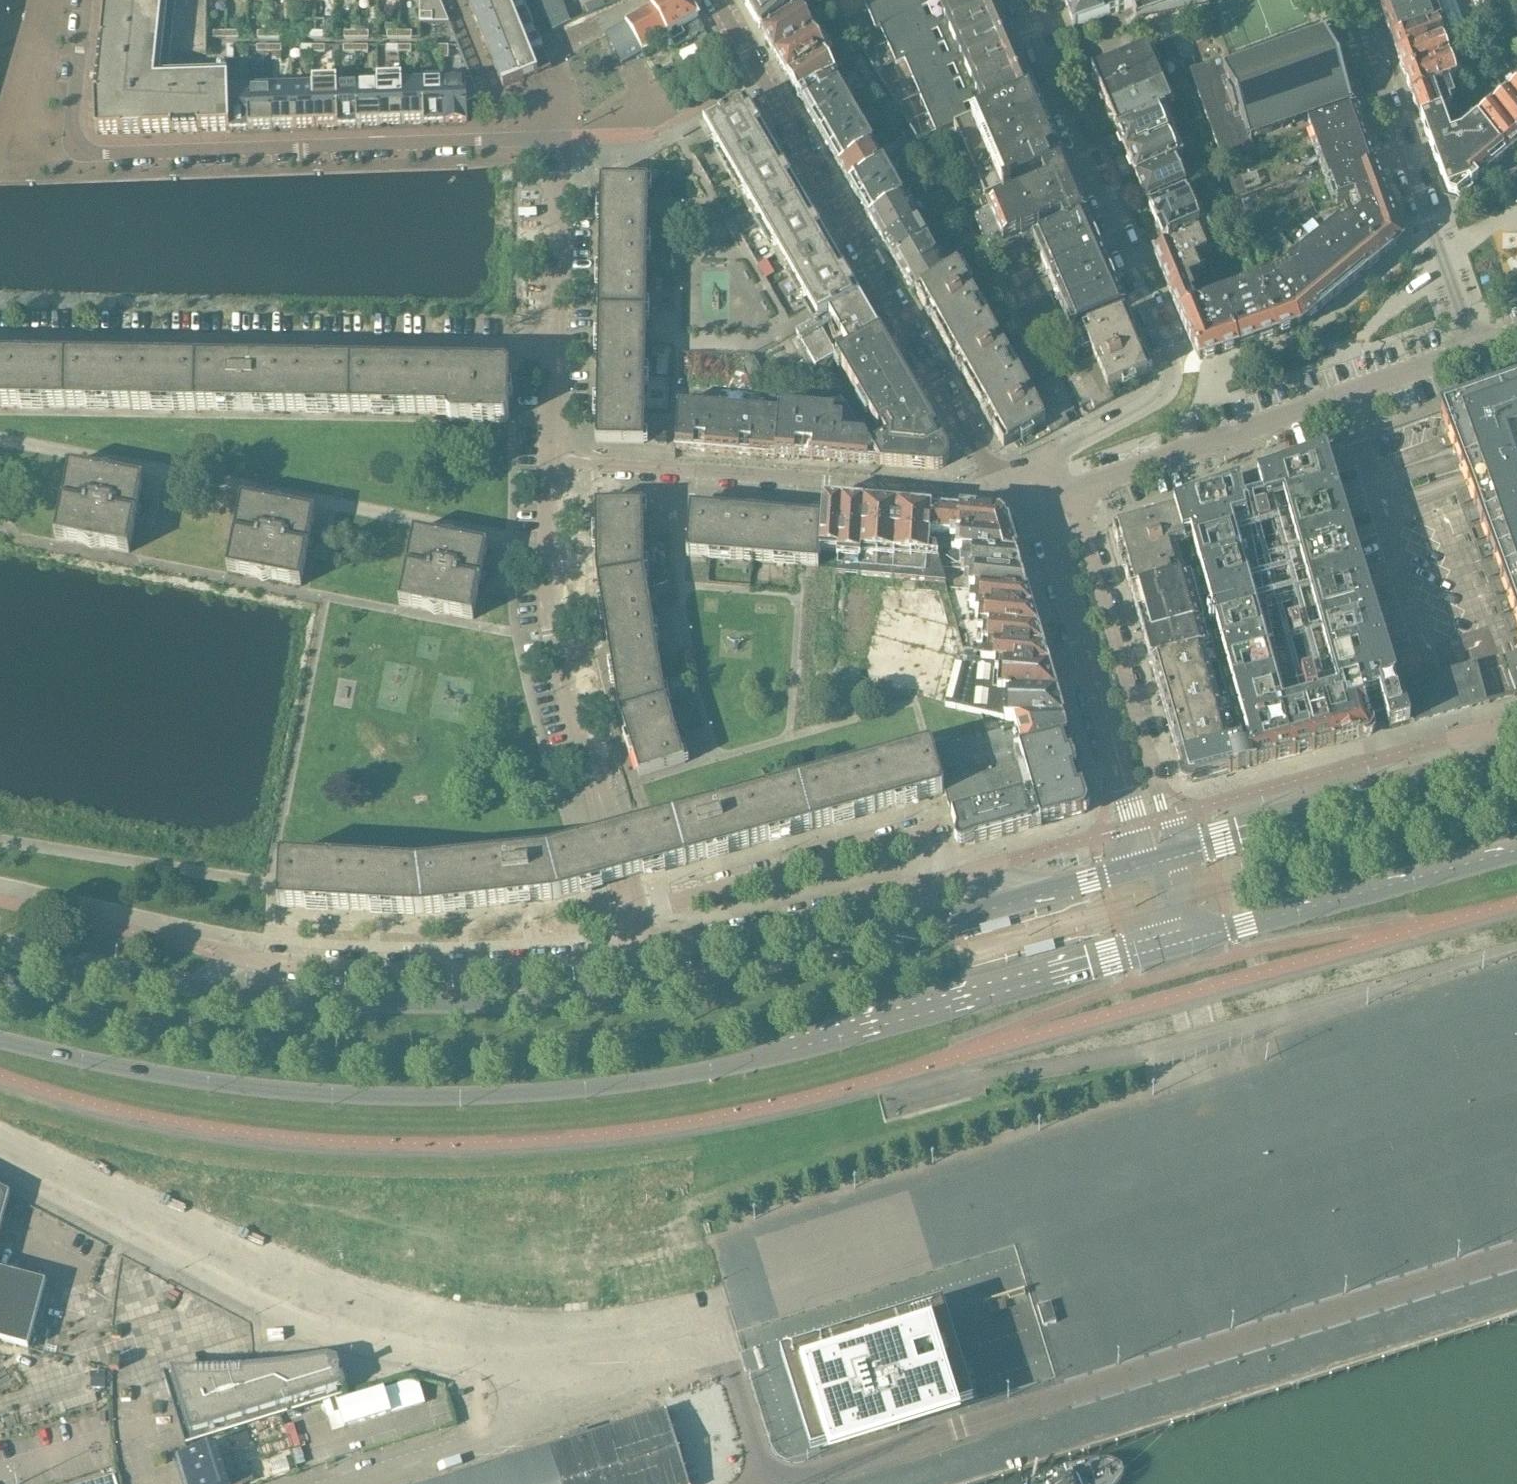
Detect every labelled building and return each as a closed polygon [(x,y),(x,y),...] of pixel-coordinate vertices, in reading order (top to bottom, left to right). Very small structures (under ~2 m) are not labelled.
[(96,94),(96,99),(94,99),(95,136),(173,134),(207,133),(230,132),(250,131),(271,131),(293,130),(315,129),(336,128),(358,128),(379,127),(401,126),(422,125),(444,125),(462,124),(466,124),(466,103),(478,98),(487,94),(491,93),(492,92),(502,88),(537,74),(550,69),(544,52),(537,36),(530,19),(524,3),(522,0),(241,0),(241,40),(241,54),(247,54),(248,89),(228,90),(228,83),(205,83),(171,83),(173,55),(205,56),(206,40),(206,0),(105,0),(96,94)] [(546,16),(547,16),(565,7),(562,0),(540,0),(546,16)] [(591,14),(604,7),(601,0),(596,0),(586,5),(591,14)] [(603,35),(621,65),(668,38),(674,48),(687,41),(704,31),(686,0),(663,0),(603,35)] [(744,4),(759,30),(793,10),(801,6),(798,0),(750,0),(744,4)] [(876,29),(880,27),(942,0),(924,0),(926,5),(920,8),(916,0),(863,0),(876,29)] [(992,1),(992,0),(942,0),(880,27),(896,65),(905,61),(1000,20),(998,15),(999,11),(996,6),(993,4),(992,1)] [(1063,1),(1073,27),(1072,27),(1073,28),(1073,29),(1075,28),(1132,8),(1135,17),(1137,17),(1137,18),(1149,13),(1149,12),(1156,9),(1156,11),(1169,6),(1168,5),(1177,2),(1178,10),(1191,7),(1191,6),(1198,4),(1198,6),(1206,4),(1206,3),(1208,2),(1207,0),(1063,0),(1063,1)] [(565,7),(547,16),(554,32),(557,31),(572,24),(565,7)] [(799,12),(761,33),(774,55),(811,34),(799,12)] [(1009,41),(1008,38),(1006,34),(1006,30),(1004,25),(1001,23),(1000,20),(905,61),(921,97),(1016,57),(1014,52),(1014,48),(1012,43),(1009,41)] [(1497,24),(1486,28),(1493,47),(1504,43),(1498,26),(1497,24)] [(811,34),(774,55),(787,77),(820,58),(824,56),(811,34)] [(1350,104),(1325,34),(1312,39),(1313,41),(1246,65),(1246,63),(1223,71),(1220,62),(1190,73),(1222,161),(1252,150),(1249,141),(1271,133),(1271,131),(1337,107),(1338,108),(1350,104)] [(1169,41),(1163,44),(1170,62),(1177,59),(1169,41)] [(696,48),(701,57),(710,52),(705,43),(696,48)] [(1440,44),(1398,60),(1399,64),(1399,68),(1401,74),(1404,76),(1405,79),(1447,64),(1440,44)] [(1091,73),(1100,93),(1154,70),(1146,51),(1091,73)] [(1473,64),(1483,61),(1480,52),(1470,56),(1473,64)] [(1025,77),(1022,71),(1022,66),(1020,61),(1017,59),(1016,58),(1016,57),(921,97),(936,134),(953,126),(969,120),(1031,93),(1030,89),(1030,85),(1028,80),(1025,77)] [(820,58),(787,77),(801,102),(835,82),(820,58)] [(1447,64),(1405,79),(1406,83),(1406,87),(1408,93),(1411,95),(1412,98),(1450,83),(1453,82),(1447,64)] [(1154,70),(1100,93),(1108,112),(1162,89),(1154,70)] [(1481,73),(1469,77),(1472,85),(1484,80),(1481,73)] [(835,82),(801,102),(811,118),(845,99),(835,82)] [(1450,83),(1412,98),(1413,100),(1412,104),(1414,110),(1417,112),(1420,120),(1441,113),(1456,107),(1453,99),(1456,98),(1450,83)] [(858,108),(876,97),(870,86),(851,97),(858,108)] [(1507,96),(1516,108),(1516,87),(1507,96)] [(1162,89),(1108,112),(1116,130),(1162,110),(1170,107),(1162,89)] [(969,120),(953,126),(984,199),(979,201),(976,202),(969,205),(974,218),(987,248),(1019,234),(1020,237),(1063,219),(1067,226),(1085,218),(1078,201),(1071,186),(1058,154),(1059,153),(1035,96),(1033,96),(1031,93),(969,120)] [(1507,96),(1492,109),(1516,140),(1516,108),(1507,96)] [(845,99),(811,118),(820,134),(854,114),(845,99)] [(777,157),(746,104),(745,102),(703,126),(735,182),(770,162),(777,157)] [(1492,109),(1477,121),(1506,157),(1507,158),(1516,150),(1516,140),(1492,109)] [(1162,110),(1116,130),(1126,153),(1165,137),(1159,123),(1166,120),(1162,110)] [(1450,138),(1441,113),(1420,120),(1424,131),(1423,135),(1425,141),(1428,143),(1433,154),(1452,147),(1449,139),(1450,138)] [(854,114),(820,134),(829,150),(863,130),(854,114)] [(1307,132),(1313,150),(1361,132),(1354,114),(1307,132)] [(1506,157),(1477,121),(1460,135),(1491,172),(1507,158),(1506,157)] [(863,130),(829,150),(838,166),(872,147),(863,130)] [(1361,132),(1313,150),(1320,168),(1368,151),(1361,132)] [(937,134),(922,141),(925,148),(940,141),(937,134)] [(1172,134),(1165,137),(1126,153),(1136,177),(1173,161),(1175,160),(1169,145),(1176,143),(1172,134)] [(1491,172),(1460,135),(1450,138),(1449,139),(1452,147),(1467,189),(1468,188),(1470,189),(1491,172)] [(872,147),(838,166),(848,183),(882,164),(872,147)] [(1467,189),(1452,147),(1433,154),(1433,156),(1432,160),(1435,165),(1437,168),(1448,196),(1456,198),(1467,189)] [(1368,151),(1320,168),(1328,188),(1329,187),(1375,170),(1368,151)] [(777,157),(770,162),(735,182),(760,224),(802,200),(777,157)] [(1173,161),(1136,177),(1147,202),(1148,202),(1148,203),(1174,191),(1175,194),(1183,191),(1181,188),(1184,186),(1173,161)] [(882,164),(848,183),(859,201),(893,182),(882,164)] [(912,169),(902,175),(906,182),(916,176),(912,169)] [(1375,170),(1329,187),(1336,206),(1353,200),(1382,189),(1375,170)] [(1188,179),(1191,187),(1202,183),(1199,175),(1188,179)] [(1240,178),(1229,182),(1233,197),(1245,193),(1240,178)] [(648,182),(600,181),(599,204),(604,204),(604,214),(599,214),(599,216),(605,216),(605,226),(599,226),(599,247),(647,248),(648,182)] [(893,182),(859,201),(869,218),(903,199),(893,182)] [(1382,189),(1353,200),(1359,219),(1367,216),(1374,219),(1379,233),(1395,227),(1382,189)] [(1191,224),(1185,210),(1197,205),(1191,191),(1185,194),(1185,192),(1149,207),(1156,223),(1161,221),(1167,234),(1174,231),(1191,224)] [(933,197),(939,207),(947,203),(941,193),(933,197)] [(903,199),(869,218),(882,242),(916,223),(903,199)] [(802,200),(760,224),(785,266),(819,246),(826,242),(802,200)] [(1395,227),(1379,233),(1374,219),(1367,216),(1359,219),(1351,227),(1379,262),(1388,255),(1389,256),(1395,251),(1394,249),(1401,243),(1399,236),(1401,235),(1398,228),(1396,228),(1395,227)] [(1041,263),(1033,266),(1039,280),(1047,277),(1047,276),(1052,274),(1100,254),(1085,218),(1067,226),(1037,239),(1044,256),(1046,261),(1041,263)] [(916,223),(882,242),(893,260),(927,240),(916,223)] [(1197,237),(1191,224),(1174,231),(1180,245),(1197,237)] [(1336,229),(1316,246),(1300,259),(1334,299),(1349,287),(1379,262),(1351,227),(1348,224),(1338,232),(1336,229)] [(949,250),(960,244),(950,227),(940,233),(949,250)] [(1199,260),(1206,257),(1197,237),(1180,245),(1153,256),(1164,281),(1195,268),(1201,266),(1199,260)] [(927,240),(893,260),(903,277),(936,257),(927,240)] [(826,242),(819,246),(785,266),(816,320),(817,322),(859,298),(826,242)] [(954,247),(964,265),(973,260),(963,242),(954,247)] [(1210,250),(1212,254),(1223,250),(1221,245),(1210,250)] [(647,248),(599,247),(598,269),(604,269),(604,278),(598,278),(598,281),(602,281),(602,290),(598,290),(598,313),(646,313),(647,248)] [(1100,254),(1052,274),(1064,303),(1059,305),(1062,312),(1067,309),(1072,322),(1067,323),(1070,331),(1124,307),(1100,254)] [(936,257),(903,277),(914,294),(915,294),(947,275),(936,257)] [(1334,299),(1300,259),(1285,272),(1269,285),(1286,305),(1283,307),(1300,327),(1308,320),(1309,322),(1316,317),(1314,315),(1318,312),(1334,299)] [(766,261),(757,266),(765,280),(774,275),(766,261)] [(1195,268),(1164,281),(1179,315),(1194,309),(1189,297),(1193,295),(1188,282),(1199,277),(1195,268)] [(957,270),(947,275),(915,294),(926,312),(930,310),(935,318),(930,321),(941,339),(982,315),(957,270)] [(1286,305),(1269,285),(1267,282),(1256,286),(1273,336),(1281,333),(1281,336),(1289,333),(1288,331),(1300,327),(1283,307),(1286,305)] [(1273,336),(1256,286),(1238,293),(1256,343),(1273,336)] [(1238,293),(1219,300),(1237,349),(1256,343),(1238,293)] [(1489,302),(1496,300),(1493,293),(1486,295),(1489,302)] [(859,298),(817,322),(795,334),(815,369),(835,357),(879,332),(859,298)] [(1219,300),(1200,306),(1218,356),(1224,354),(1225,356),(1232,353),(1232,350),(1237,349),(1219,300)] [(1218,356),(1200,306),(1194,309),(1179,315),(1199,363),(1205,361),(1206,363),(1213,360),(1213,358),(1218,356)] [(646,313),(598,313),(597,335),(602,335),(601,344),(597,344),(597,347),(603,347),(603,356),(597,356),(597,378),(645,379),(646,313)] [(1081,332),(1094,361),(1107,391),(1108,391),(1151,372),(1143,352),(1135,356),(1131,346),(1134,345),(1130,334),(1134,332),(1126,313),(1081,332)] [(982,315),(941,339),(951,356),(955,354),(961,364),(966,372),(961,375),(971,392),(1013,368),(982,315)] [(902,372),(879,332),(835,357),(859,397),(902,372)] [(510,373),(505,368),(0,360),(0,408),(152,411),(152,406),(174,406),(174,411),(447,416),(446,418),(451,423),(473,423),(473,418),(483,418),(482,423),(504,424),(509,419),(509,401),(504,401),(504,391),(509,391),(510,373)] [(1113,401),(1108,391),(1107,391),(1094,361),(1063,377),(1080,408),(1090,403),(1094,411),(1113,401)] [(1013,368),(971,392),(982,410),(986,408),(997,426),(992,429),(1003,448),(1044,424),(1045,423),(1029,395),(1013,368)] [(947,449),(902,372),(859,397),(878,430),(880,429),(886,439),(869,448),(879,465),(879,466),(935,470),(937,470),(939,470),(940,469),(942,469),(943,468),(945,467),(946,465),(947,464),(948,463),(948,461),(949,459),(949,458),(949,456),(949,454),(948,453),(948,451),(947,449)] [(645,379),(597,378),(596,399),(602,399),(602,409),(596,409),(596,411),(600,411),(600,421),(596,421),(596,444),(643,444),(645,379)] [(1057,380),(1029,395),(1045,423),(1044,424),(1050,434),(1069,424),(1064,417),(1074,412),(1057,380)] [(1440,413),(1447,430),(1446,430),(1516,625),(1516,385),(1458,406),(1440,413)] [(680,389),(675,450),(879,466),(879,465),(869,448),(843,404),(821,402),(820,417),(690,407),(691,390),(680,389)] [(1378,463),(1436,445),(1428,421),(1370,439),(1378,463)] [(656,434),(655,445),(666,445),(666,434),(656,434)] [(1398,685),(1326,453),(1312,458),(1313,461),(1257,481),(1265,511),(1254,514),(1259,530),(1270,527),(1277,551),(1266,555),(1271,573),(1273,572),(1276,584),(1285,581),(1297,627),(1290,629),(1295,646),(1302,644),(1312,678),(1301,681),(1306,700),(1317,697),(1319,704),(1293,712),(1286,713),(1240,487),(1191,504),(1190,500),(1172,507),(1193,575),(1190,576),(1197,600),(1204,622),(1209,638),(1211,647),(1216,663),(1221,679),(1225,695),(1230,712),(1239,744),(1246,768),(1301,753),(1371,735),(1372,733),(1368,717),(1384,712),(1388,730),(1410,724),(1398,685)] [(77,477),(67,475),(55,539),(129,554),(135,519),(139,520),(148,510),(142,505),(138,504),(141,490),(131,488),(133,478),(79,468),(77,477)] [(249,511),(239,509),(227,573),(300,587),(307,552),(311,553),(320,543),(314,538),(310,537),(313,523),(303,521),(305,511),(251,501),(249,511)] [(823,502),(821,519),(819,554),(820,554),(821,550),(838,551),(836,575),(858,577),(864,505),(823,502)] [(643,505),(595,506),(595,529),(599,529),(599,538),(595,538),(595,541),(601,541),(601,550),(595,550),(596,572),(596,576),(644,572),(643,505)] [(898,508),(864,505),(858,577),(892,580),(898,508)] [(1162,516),(1112,530),(1130,593),(1190,576),(1193,575),(1172,507),(1160,511),(1162,516)] [(930,510),(898,508),(892,580),(946,584),(936,550),(928,549),(929,533),(930,510)] [(755,514),(690,509),(686,557),(752,562),(755,514)] [(1010,539),(1005,521),(999,516),(930,510),(929,533),(952,535),(1010,539)] [(821,519),(755,514),(752,562),(818,567),(819,554),(821,519)] [(421,544),(411,542),(399,606),(472,620),(479,586),(483,586),(492,577),(486,572),(482,571),(485,556),(475,554),(477,545),(423,534),(421,544)] [(1015,556),(1010,539),(952,535),(951,551),(972,553),(1015,556)] [(1020,575),(1015,556),(972,553),(971,562),(961,561),(960,570),(964,570),(1020,575)] [(1026,593),(1020,575),(964,570),(963,579),(975,580),(975,589),(1026,593)] [(644,572),(596,576),(596,580),(600,601),(605,600),(607,610),(601,611),(602,613),(606,613),(608,622),(603,623),(607,644),(654,636),(644,572)] [(1190,576),(1130,593),(1137,617),(1197,600),(1190,576)] [(1031,613),(1026,593),(975,589),(974,600),(970,600),(969,608),(976,609),(1031,613)] [(1197,600),(1137,617),(1143,641),(1195,626),(1204,622),(1197,600)] [(1047,668),(997,664),(982,663),(967,661),(958,626),(949,624),(880,606),(863,664),(847,660),(842,677),(858,682),(917,697),(945,705),(944,707),(978,715),(1017,723),(1018,727),(1061,716),(1047,668)] [(1037,633),(1031,613),(976,609),(975,616),(979,617),(978,628),(1037,633)] [(1211,647),(1209,638),(1204,622),(1195,626),(1143,641),(1150,664),(1211,647)] [(1037,633),(978,628),(976,644),(973,643),(972,652),(983,653),(982,663),(997,664),(1047,668),(1037,633)] [(654,636),(607,644),(610,665),(615,665),(616,674),(612,675),(612,677),(618,676),(619,686),(614,687),(617,708),(618,712),(665,700),(654,636)] [(1221,679),(1216,663),(1211,647),(1150,664),(1159,696),(1221,679)] [(1503,659),(1515,696),(1516,696),(1516,654),(1503,659)] [(1398,685),(1410,724),(1410,725),(1486,704),(1476,664),(1400,685),(1398,685)] [(1221,679),(1159,696),(1168,729),(1230,712),(1225,695),(1221,679)] [(665,700),(618,712),(619,716),(626,736),(631,734),(634,744),(629,745),(629,748),(633,746),(636,755),(632,757),(639,778),(685,764),(665,700)] [(1230,712),(1168,729),(1178,761),(1239,744),(1230,712)] [(1014,752),(1067,737),(1061,716),(1018,727),(1021,738),(1006,742),(1003,732),(984,737),(990,760),(1014,753),(1014,752)] [(1024,786),(1019,769),(1014,753),(990,760),(984,737),(983,734),(931,748),(944,794),(955,834),(954,841),(954,845),(957,848),(960,850),(964,849),(974,844),(1031,829),(1031,828),(1040,826),(1033,804),(1030,805),(1024,786)] [(1014,753),(1019,769),(1024,786),(1030,805),(1033,804),(1040,826),(1083,814),(1087,807),(1072,754),(1067,737),(1014,752),(1014,753)] [(1246,768),(1239,744),(1178,761),(1179,765),(1184,779),(1185,779),(1188,781),(1189,783),(1246,768)] [(883,761),(744,799),(715,807),(716,812),(695,818),(694,813),(640,828),(653,874),(707,859),(706,855),(715,852),(716,857),(769,842),(768,838),(777,835),(778,839),(781,839),(779,833),(789,831),(790,836),(833,824),(831,820),(841,818),(842,822),(844,821),(843,816),(852,813),(853,819),(907,804),(906,800),(915,797),(916,802),(944,794),(931,748),(908,754),(910,759),(884,766),(883,761)] [(653,874),(640,828),(610,836),(547,853),(525,856),(525,860),(504,863),(503,858),(426,866),(427,871),(417,872),(407,872),(408,867),(330,863),(329,867),(303,866),(303,861),(280,860),(277,908),(306,909),(306,905),(316,906),(316,910),(371,913),(371,909),(380,909),(380,913),(383,914),(383,908),(393,909),(392,914),(414,915),(423,915),(444,913),(443,907),(453,906),(454,912),(456,911),(455,907),(465,906),(465,910),(520,904),(520,900),(529,899),(530,903),(551,901),(560,900),(623,882),(653,874)] [(10,1196),(0,1190),(0,1232),(10,1196)] [(28,1350),(46,1284),(0,1271),(0,1342),(28,1350)] [(1023,1292),(1024,1292),(1024,1290),(1019,1291),(999,1298),(984,1302),(985,1304),(1008,1297),(1009,1301),(1025,1296),(1023,1292)] [(810,1454),(819,1451),(973,1403),(942,1305),(780,1356),(810,1454)] [(295,1365),(255,1369),(240,1371),(199,1372),(173,1372),(162,1371),(170,1396),(185,1445),(346,1395),(344,1387),(336,1361),(327,1359),(295,1365)] [(333,1430),(426,1403),(418,1378),(325,1404),(333,1430)] [(666,1412),(434,1483),(690,1483),(666,1412)] [(176,1459),(184,1483),(228,1483),(216,1446),(176,1459)]
